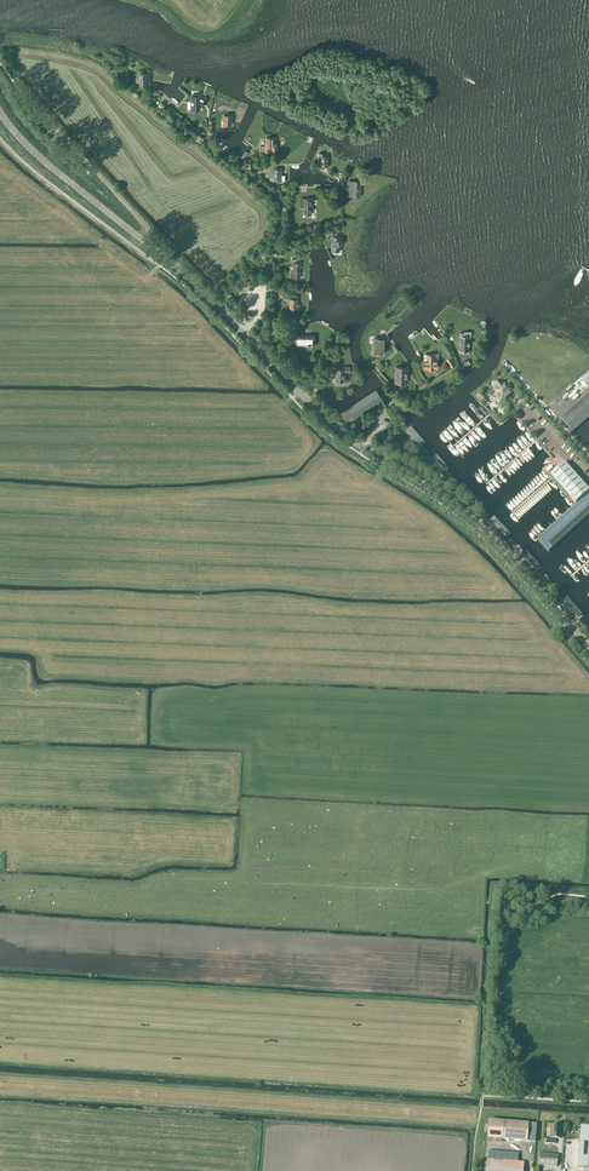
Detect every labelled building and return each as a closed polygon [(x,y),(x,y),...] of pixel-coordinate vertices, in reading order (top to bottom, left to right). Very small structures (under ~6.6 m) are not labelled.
[(147,85),(146,73),(140,73),(140,77),(137,77),(137,81),(140,81),(140,85),(147,85)] [(200,96),(200,94),(190,94),(190,110),(201,110),(201,107),(202,107),(206,98),(200,96)] [(274,137),(265,137),(265,146),(261,146),(261,151),(269,152),(269,147),(271,147),(271,151),(277,151),(277,143),(274,143),(274,137)] [(328,165),(328,156),(323,156),(324,153),(319,153),(318,161),(320,161),(320,165),(328,165)] [(282,180),(282,169),(270,168),(270,179),(274,179),(274,180),(282,180)] [(360,197),(361,182),(349,181),(348,185),(350,185),(349,196),(360,197)] [(339,251),(340,245),(341,246),(342,240),(340,240),(340,237),(339,237),(339,236),(337,235),(337,233),(332,232),(332,235),(332,251),(339,251)] [(299,278),(300,262),(297,262),(298,259),(292,258),(292,261),(293,261),(292,277),(299,278)] [(468,334),(459,333),(458,351),(468,351),(468,334)] [(315,334),(294,334),(293,346),(315,346),(315,334)] [(383,342),(383,339),(374,338),(374,353),(383,353),(383,347),(386,347),(386,342),(383,342)] [(434,354),(426,354),(426,360),(423,360),(423,368),(427,368),(427,369),(432,369),(432,368),(437,368),(437,360),(434,360),(434,354)] [(349,381),(349,378),(345,378),(345,372),(350,372),(350,366),(344,366),(344,369),(336,368),(335,380),(349,381)] [(408,366),(394,366),(394,383),(408,383),(408,366)] [(500,380),(495,380),(492,383),(491,387),(496,392),(495,393),(493,395),(501,405),(516,392),(508,382),(505,384),(504,385),(500,380)] [(373,391),(380,401),(383,399),(376,389),(373,391)] [(370,393),(377,403),(380,401),(373,391),(370,393)] [(486,398),(481,392),(475,397),(481,403),(486,398)] [(367,395),(374,405),(377,403),(370,393),(367,395)] [(522,398),(521,399),(518,394),(515,397),(517,400),(513,404),(517,409),(526,402),(522,398)] [(588,418),(588,394),(561,418),(573,432),(588,418)] [(365,397),(372,407),(374,405),(367,395),(365,397)] [(362,398),(369,409),(372,407),(365,397),(362,398)] [(359,400),(366,410),(369,409),(362,398),(359,400)] [(356,402),(363,412),(366,410),(359,400),(356,402)] [(354,404),(361,414),(363,412),(356,402),(354,404)] [(351,406),(358,416),(361,414),(354,404),(351,406)] [(348,408),(355,418),(358,416),(351,406),(348,408)] [(346,410),(353,420),(355,418),(348,408),(346,410)] [(343,411),(350,422),(353,420),(346,410),(343,411)] [(347,424),(350,422),(343,411),(340,413),(347,424)] [(427,453),(432,448),(409,422),(404,425),(421,447),(427,453)] [(444,470),(447,467),(436,455),(433,458),(444,470)] [(588,491),(588,490),(565,463),(551,476),(576,503),(588,491)] [(475,497),(476,497),(462,482),(458,486),(472,500),(474,502),(476,500),(477,499),(475,497)] [(538,539),(548,551),(588,515),(588,494),(538,539)] [(507,538),(510,534),(493,516),(490,520),(507,538)] [(537,572),(542,567),(525,548),(520,553),(537,572)] [(584,616),(567,597),(563,601),(579,620),(584,616)] [(502,1140),(527,1142),(528,1123),(504,1121),(504,1122),(491,1121),(491,1126),(489,1126),(489,1132),(490,1133),(490,1138),(502,1139),(502,1140)] [(561,1125),(551,1125),(550,1138),(546,1138),(546,1143),(555,1144),(556,1139),(560,1139),(561,1125)] [(577,1167),(588,1168),(588,1128),(581,1127),(580,1140),(579,1140),(577,1167)] [(539,1153),(538,1165),(557,1167),(558,1155),(539,1153)] [(523,1163),(487,1160),(486,1170),(523,1170),(523,1163)]
